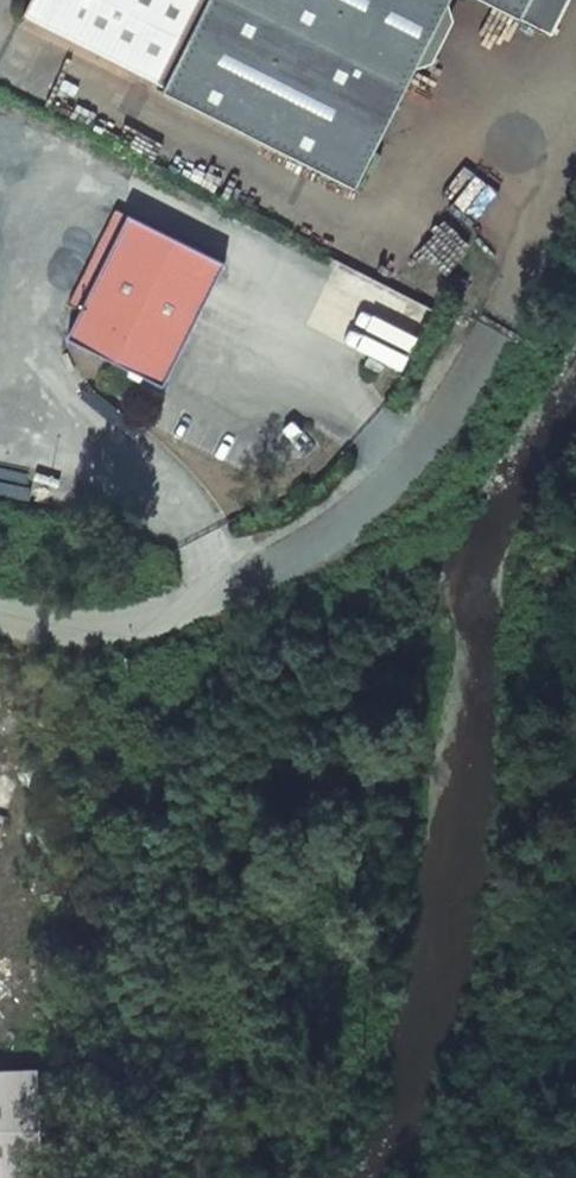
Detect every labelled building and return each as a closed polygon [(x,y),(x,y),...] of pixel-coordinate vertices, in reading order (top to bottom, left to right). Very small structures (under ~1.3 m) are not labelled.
[(42,31),(177,97),(183,100),(182,103),(375,197),(470,0),(57,0),(42,31)] [(537,25),(549,0),(485,0),(537,25)] [(537,25),(569,40),(575,26),(575,0),(549,0),(537,25)] [(228,263),(119,210),(73,306),(85,312),(72,339),(169,385),(216,287),(220,279),(228,263)] [(488,286),(474,279),(466,299),(479,304),(488,286)] [(405,372),(389,364),(385,373),(402,380),(405,372)] [(0,1070),(0,1177),(47,1177),(43,1101),(58,1101),(57,1082),(44,1082),(43,1068),(0,1070)]
